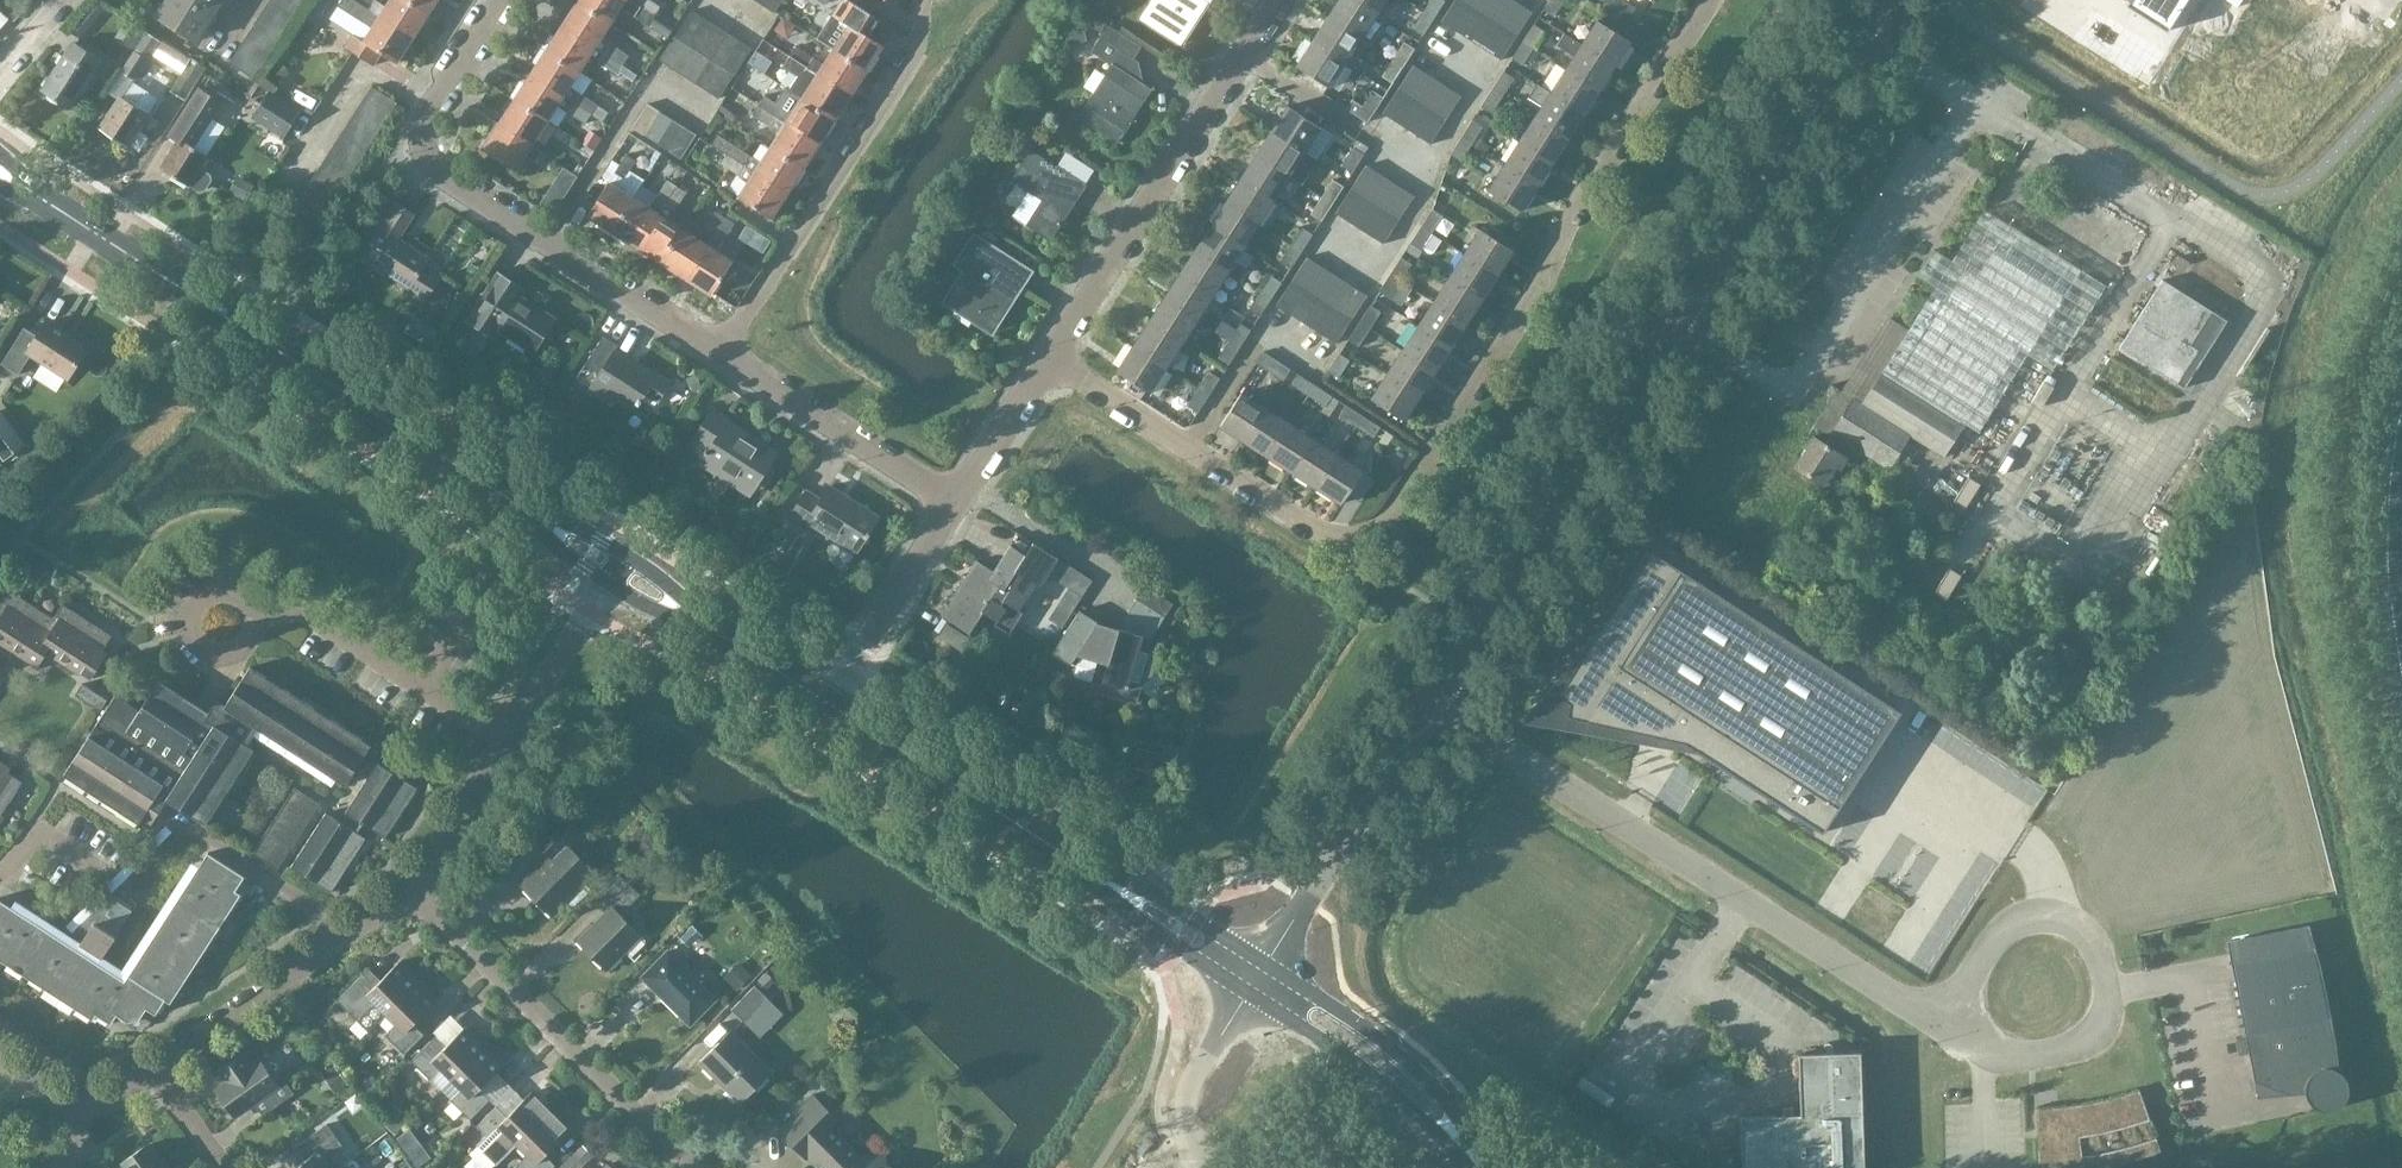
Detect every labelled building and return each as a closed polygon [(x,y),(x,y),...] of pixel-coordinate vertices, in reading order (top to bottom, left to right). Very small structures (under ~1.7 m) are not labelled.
[(68,29),(79,38),(104,9),(93,0),(68,29)] [(188,0),(165,0),(155,16),(196,42),(213,16),(188,0)] [(213,16),(223,0),(188,0),(213,16)] [(271,0),(270,0),(263,12),(288,28),(296,16),(271,0)] [(299,0),(271,0),(296,16),(304,3),(299,0)] [(353,0),(342,0),(337,8),(346,19),(363,20),(373,27),(363,42),(353,36),(345,49),(374,68),(382,56),(396,65),(413,39),(353,0)] [(413,39),(429,14),(406,0),(390,0),(386,7),(375,0),(353,0),(413,39)] [(429,14),(438,0),(406,0),(429,14)] [(611,22),(620,8),(646,24),(653,14),(630,0),(578,0),(578,1),(611,22)] [(653,14),(659,5),(652,0),(630,0),(653,14)] [(760,4),(771,11),(779,0),(762,0),(760,4)] [(835,0),(804,0),(798,11),(821,24),(835,0)] [(817,37),(833,48),(867,69),(883,45),(860,30),(870,16),(844,0),(842,0),(817,37)] [(1179,40),(1204,0),(1149,0),(1139,15),(1179,40)] [(1326,16),(1358,37),(1369,44),(1385,20),(1374,13),(1353,0),(1336,0),(1326,16)] [(1374,13),(1382,0),(1353,0),(1374,13)] [(1434,18),(1445,1),(1443,0),(1429,0),(1423,10),(1434,18)] [(1462,0),(1453,0),(1440,20),(1452,27),(1467,3),(1462,0)] [(1467,3),(1479,11),(1486,0),(1469,0),(1467,3)] [(1479,11),(1491,19),(1503,0),(1486,0),(1479,11)] [(1516,0),(1503,0),(1491,19),(1503,26),(1519,2),(1516,0)] [(1553,17),(1563,0),(1548,0),(1542,10),(1553,17)] [(1610,7),(1626,17),(1633,7),(1623,0),(1615,0),(1610,7)] [(2128,0),(2124,5),(2165,31),(2185,0),(2127,0),(2128,0)] [(578,1),(562,26),(621,63),(627,54),(602,37),(611,22),(578,1)] [(1530,10),(1519,2),(1503,26),(1515,34),(1530,10)] [(1479,11),(1467,3),(1452,27),(1464,35),(1479,11)] [(14,9),(8,17),(9,18),(15,22),(21,15),(14,9)] [(673,35),(685,42),(687,43),(703,17),(690,9),(673,35)] [(1434,18),(1423,10),(1411,28),(1422,35),(1434,18)] [(1491,19),(1479,11),(1464,35),(1475,43),(1491,19)] [(288,28),(263,12),(255,24),(280,41),(288,28)] [(1095,16),(1089,25),(1099,32),(1105,23),(1095,16)] [(1343,61),(1342,63),(1351,68),(1359,56),(1350,51),(1358,37),(1326,16),(1310,40),(1343,61)] [(687,43),(697,50),(699,51),(715,25),(703,17),(687,43)] [(1503,26),(1491,19),(1475,43),(1487,50),(1503,26)] [(110,20),(101,38),(121,48),(130,30),(110,20)] [(1581,44),(1613,65),(1628,41),(1596,20),(1581,44)] [(1136,60),(1110,43),(1117,31),(1105,23),(1099,32),(1088,50),(1109,63),(1076,115),(1116,140),(1150,87),(1128,72),(1136,60)] [(255,24),(246,37),(272,53),(280,41),(255,24)] [(1522,41),(1533,48),(1544,30),(1533,24),(1522,41)] [(709,58),(711,59),(727,33),(715,25),(699,51),(709,58)] [(546,50),(579,72),(589,57),(615,73),(621,63),(562,26),(546,50)] [(1515,34),(1503,26),(1487,50),(1499,58),(1515,34)] [(148,57),(159,41),(146,32),(135,49),(148,57)] [(1574,55),(1565,69),(1597,89),(1613,65),(1581,44),(1562,32),(1555,43),(1574,55)] [(721,65),(722,66),(739,40),(727,33),(711,59),(721,65)] [(656,58),(670,66),(685,42),(673,35),(671,34),(656,58)] [(272,53),(246,37),(238,51),(263,67),(272,53)] [(722,66),(732,73),(749,47),(739,40),(722,66)] [(1343,61),(1310,40),(1294,65),(1327,86),(1342,63),(1343,61)] [(1533,48),(1522,41),(1511,58),(1522,65),(1533,48)] [(670,66),(682,74),(697,50),(687,43),(685,42),(670,66)] [(1392,59),(1403,66),(1414,49),(1403,42),(1392,59)] [(92,73),(101,60),(75,44),(67,57),(65,56),(42,93),(68,110),(79,94),(83,97),(97,75),(92,73)] [(789,54),(851,94),(867,69),(833,48),(823,63),(794,45),(789,54)] [(530,75),(589,113),(596,103),(570,86),(579,72),(546,50),(530,75)] [(682,74),(694,82),(709,58),(699,51),(697,50),(682,74)] [(147,59),(134,51),(121,71),(134,80),(147,59)] [(254,81),(263,67),(238,51),(229,63),(229,65),(254,81)] [(787,88),(835,119),(851,94),(789,54),(782,64),(796,74),(787,88)] [(709,58),(694,82),(706,89),(721,65),(711,59),(709,58)] [(1403,66),(1392,59),(1381,76),(1392,83),(1403,66)] [(202,70),(189,62),(184,70),(197,78),(202,70)] [(276,81),(289,72),(281,62),(269,71),(276,81)] [(1423,71),(1411,63),(1395,87),(1408,95),(1423,71)] [(732,73),(722,66),(721,65),(706,89),(717,97),(732,73)] [(1565,69),(1549,93),(1581,114),(1597,89),(1565,69)] [(1435,79),(1423,71),(1408,95),(1420,103),(1435,79)] [(1491,90),(1502,97),(1514,78),(1502,71),(1491,90)] [(589,113),(530,75),(515,99),(548,121),(558,105),(584,122),(589,113)] [(1447,86),(1435,79),(1420,103),(1432,111),(1447,86)] [(121,98),(101,130),(126,146),(137,128),(139,130),(149,115),(147,114),(158,97),(134,82),(123,99),(121,98)] [(763,94),(757,103),(819,143),(835,119),(787,88),(783,85),(773,101),(763,94)] [(1534,117),(1566,138),(1581,114),(1549,93),(1537,85),(1529,97),(1541,105),(1534,117)] [(1447,86),(1432,111),(1444,118),(1460,94),(1447,86)] [(1395,87),(1380,111),(1392,119),(1408,95),(1395,87)] [(362,100),(388,117),(396,104),(370,88),(362,100)] [(251,118),(283,138),(301,109),(269,89),(251,118)] [(177,142),(160,169),(188,186),(189,184),(199,191),(205,190),(211,181),(209,175),(199,169),(207,156),(192,147),(219,103),(198,90),(169,137),(177,142)] [(1346,108),(1367,122),(1383,97),(1372,90),(1362,106),(1352,99),(1346,108)] [(1502,97),(1491,90),(1481,106),(1492,113),(1502,97)] [(1404,127),(1420,103),(1408,95),(1392,119),(1404,127)] [(499,124),(532,145),(548,121),(515,99),(499,124)] [(362,100),(355,113),(380,129),(388,117),(362,100)] [(596,103),(589,113),(601,120),(608,111),(596,103)] [(779,132),(770,146),(803,168),(819,143),(757,103),(750,113),(779,132)] [(1432,111),(1420,103),(1404,127),(1416,135),(1432,111)] [(737,114),(722,104),(717,111),(732,121),(737,114)] [(632,128),(644,135),(658,112),(647,105),(632,128)] [(1270,130),(1303,152),(1319,128),(1286,106),(1270,130)] [(1428,143),(1444,118),(1432,111),(1416,135),(1428,143)] [(658,112),(644,135),(656,143),(670,120),(658,112)] [(355,113),(347,125),(372,142),(380,129),(355,113)] [(1016,117),(1008,129),(1020,137),(1023,132),(1031,137),(1036,130),(1016,117)] [(1518,141),(1550,162),(1566,138),(1534,117),(1518,141)] [(1459,138),(1470,145),(1475,137),(1480,140),(1487,130),(1482,127),(1483,126),(1472,119),(1459,138)] [(656,143),(668,150),(682,127),(670,120),(656,143)] [(535,161),(541,151),(532,145),(499,124),(483,148),(516,170),(526,155),(535,161)] [(372,142),(347,125),(338,138),(364,154),(372,142)] [(682,127),(668,150),(679,158),(694,135),(682,127)] [(1255,154),(1288,176),(1301,184),(1309,173),(1295,164),(1303,152),(1270,130),(1255,154)] [(710,144),(723,152),(724,152),(787,193),(803,168),(770,146),(760,161),(717,133),(710,144)] [(338,138),(330,151),(356,167),(364,154),(338,138)] [(1470,145),(1459,138),(1450,154),(1460,161),(1470,145)] [(1518,141),(1502,165),(1534,186),(1550,162),(1518,141)] [(564,153),(547,142),(541,151),(558,162),(564,153)] [(648,144),(642,154),(654,162),(660,152),(648,144)] [(1025,223),(1050,239),(1085,185),(1029,148),(1009,179),(1040,199),(1025,223)] [(1341,165),(1352,172),(1363,155),(1353,148),(1341,165)] [(356,167),(330,151),(322,164),(348,180),(356,167)] [(724,152),(723,152),(718,161),(747,181),(738,196),(772,217),(787,193),(724,152)] [(598,199),(588,215),(613,231),(633,199),(632,199),(644,179),(630,170),(636,160),(626,154),(619,165),(598,199)] [(1239,179),(1272,200),(1288,176),(1255,154),(1239,179)] [(348,180),(322,164),(313,177),(339,193),(348,180)] [(1350,189),(1362,197),(1377,172),(1365,165),(1350,189)] [(1534,186),(1502,165),(1486,190),(1518,210),(1534,186)] [(562,167),(553,180),(567,189),(576,176),(562,167)] [(1377,172),(1362,197),(1373,204),(1389,180),(1377,172)] [(313,177),(308,187),(333,203),(339,193),(313,177)] [(233,194),(246,200),(254,184),(241,178),(233,194)] [(633,199),(613,231),(638,247),(676,186),(665,179),(647,208),(633,199)] [(1224,203),(1256,224),(1272,200),(1239,179),(1224,203)] [(1320,197),(1332,204),(1343,187),(1332,179),(1320,197)] [(1389,180),(1373,204),(1385,212),(1401,188),(1389,180)] [(676,186),(638,247),(662,262),(682,231),(666,220),(684,191),(676,186)] [(308,187),(301,197),(326,214),(333,203),(308,187)] [(1413,195),(1401,188),(1385,212),(1397,219),(1413,195)] [(1346,221),(1362,197),(1350,189),(1334,213),(1346,221)] [(301,197),(294,208),(320,224),(326,214),(301,197)] [(1332,204),(1320,197),(1310,213),(1321,221),(1332,204)] [(1358,228),(1373,204),(1362,197),(1346,221),(1358,228)] [(375,231),(358,256),(405,287),(404,289),(424,303),(443,274),(427,263),(429,260),(399,241),(412,221),(411,220),(415,214),(396,201),(394,204),(387,199),(369,227),(375,231)] [(1256,224),(1224,203),(1208,227),(1241,248),(1256,224)] [(1373,204),(1358,228),(1370,236),(1385,212),(1373,204)] [(1420,226),(1431,234),(1443,215),(1432,208),(1420,226)] [(1907,329),(1860,402),(1909,434),(1943,456),(1963,422),(1977,431),(1991,409),(2025,354),(2080,268),(1983,208),(1950,259),(1933,248),(1916,275),(1934,286),(1907,329)] [(695,238),(682,231),(662,262),(687,278),(725,218),(713,210),(695,238)] [(1397,219),(1385,212),(1370,236),(1382,244),(1397,219)] [(725,218),(687,278),(712,294),(732,262),(715,251),(733,222),(725,218)] [(1431,234),(1420,226),(1409,243),(1420,250),(1431,234)] [(1192,251),(1225,272),(1226,271),(1239,280),(1247,268),(1233,260),(1241,248),(1208,227),(1192,251)] [(1289,245),(1300,252),(1312,234),(1301,227),(1289,245)] [(1462,253),(1495,275),(1511,250),(1478,228),(1462,253)] [(1020,286),(1030,271),(974,235),(956,263),(965,269),(944,301),(957,309),(964,298),(978,307),(971,318),(991,331),(1008,304),(1001,300),(1013,281),(1020,286)] [(477,241),(466,245),(473,261),(484,256),(477,241)] [(2126,243),(2114,269),(2126,274),(2138,249),(2126,243)] [(1300,252),(1289,245),(1279,262),(1290,269),(1300,252)] [(1192,251),(1177,275),(1209,296),(1225,272),(1192,251)] [(1462,253),(1446,277),(1479,299),(1495,275),(1462,253)] [(1317,264),(1305,256),(1290,280),(1302,288),(1317,264)] [(1389,275),(1399,282),(1411,264),(1400,257),(1389,275)] [(1302,288),(1314,296),(1329,272),(1317,264),(1302,288)] [(488,286),(467,319),(487,331),(492,323),(535,351),(556,318),(521,296),(526,289),(498,271),(488,286)] [(1341,280),(1329,272),(1314,296),(1326,303),(1341,280)] [(1209,296),(1177,275),(1161,299),(1194,321),(1209,296)] [(1259,293),(1270,300),(1281,282),(1270,275),(1259,293)] [(1399,282),(1389,275),(1378,291),(1389,298),(1399,282)] [(1446,277),(1430,302),(1464,323),(1479,299),(1446,277)] [(2118,346),(2183,386),(2184,385),(2177,381),(2198,348),(2190,343),(2200,328),(2204,330),(2205,329),(2201,326),(2210,311),(2214,314),(2215,312),(2161,278),(2118,346)] [(1302,288),(1290,280),(1275,304),(1287,312),(1302,288)] [(1326,303),(1338,311),(1354,287),(1341,280),(1326,303)] [(1366,295),(1354,287),(1338,311),(1350,319),(1366,295)] [(1314,296),(1302,288),(1287,312),(1299,319),(1314,296)] [(1270,300),(1259,293),(1248,310),(1259,317),(1270,300)] [(1326,303),(1314,296),(1299,319),(1311,327),(1326,303)] [(1145,323),(1178,345),(1194,321),(1161,299),(1145,323)] [(1430,302),(1414,326),(1448,348),(1464,323),(1430,302)] [(1338,311),(1326,303),(1311,327),(1323,335),(1338,311)] [(1357,324),(1368,331),(1381,311),(1369,304),(1357,324)] [(1350,319),(1338,311),(1323,335),(1335,343),(1350,319)] [(1229,340),(1237,327),(1225,320),(1217,333),(1229,340)] [(32,354),(70,378),(88,348),(47,322),(39,335),(26,327),(3,364),(20,374),(32,354)] [(1178,345),(1145,323),(1130,347),(1163,369),(1178,345)] [(1228,342),(1238,349),(1251,330),(1240,323),(1237,327),(1229,340),(1228,342)] [(1368,331),(1357,324),(1347,339),(1359,346),(1368,331)] [(1399,350),(1432,372),(1448,348),(1414,326),(1399,350)] [(420,329),(414,338),(429,347),(435,339),(420,329)] [(658,400),(670,381),(656,371),(653,376),(614,350),(617,345),(603,336),(585,364),(599,373),(590,388),(606,399),(609,394),(633,410),(645,392),(658,400)] [(1238,349),(1228,342),(1217,358),(1228,365),(1238,349)] [(1163,369),(1130,347),(1114,372),(1147,393),(1163,369)] [(1432,372),(1399,350),(1383,375),(1417,396),(1432,372)] [(1262,351),(1255,362),(1274,375),(1278,369),(1282,363),(1264,352),(1262,351)] [(1327,371),(1337,378),(1349,360),(1339,353),(1327,371)] [(1196,387),(1207,394),(1218,377),(1207,370),(1196,387)] [(1290,385),(1307,395),(1314,384),(1297,373),(1290,385)] [(696,375),(687,380),(692,390),(701,385),(696,375)] [(1417,396),(1383,375),(1368,399),(1401,421),(1417,396)] [(1314,384),(1307,395),(1325,406),(1332,395),(1314,384)] [(1207,394),(1196,387),(1185,404),(1196,411),(1207,394)] [(1218,426),(1243,442),(1264,410),(1263,409),(1272,394),(1260,387),(1251,401),(1240,394),(1218,426)] [(1812,437),(1794,465),(1823,483),(1835,463),(1840,466),(1853,445),(1887,467),(1906,438),(1909,434),(1860,402),(1852,398),(1823,444),(1812,437)] [(1337,415),(1354,426),(1361,415),(1344,404),(1337,415)] [(769,464),(774,456),(727,426),(731,419),(713,407),(691,441),(708,452),(701,462),(719,473),(723,467),(755,487),(757,483),(761,485),(766,484),(774,471),(773,466),(769,464)] [(1288,425),(1264,410),(1243,442),(1267,458),(1288,425)] [(3,461),(25,444),(0,412),(0,458),(3,461)] [(1361,415),(1354,426),(1371,436),(1378,426),(1361,415)] [(1267,458),(1291,474),(1312,441),(1288,425),(1267,458)] [(1384,429),(1377,440),(1385,446),(1392,435),(1384,429)] [(1312,441),(1291,474),(1315,489),(1337,457),(1312,441)] [(1337,457),(1315,489),(1340,505),(1361,473),(1358,471),(1365,459),(1358,454),(1350,466),(1337,457)] [(1968,477),(1954,500),(1966,508),(1980,484),(1968,477)] [(843,537),(861,548),(880,519),(832,489),(824,501),(809,492),(791,521),(806,530),(810,524),(840,543),(843,537)] [(949,620),(938,637),(960,651),(969,637),(967,636),(983,612),(996,620),(993,624),(1009,634),(1023,612),(1019,609),(1035,584),(1040,587),(1047,576),(1058,559),(1033,542),(1025,554),(1009,544),(993,571),(976,560),(940,615),(949,620)] [(1649,549),(1543,712),(1683,743),(1821,833),(1823,830),(1811,822),(1886,706),(1898,714),(1900,711),(1649,549)] [(1058,559),(1047,576),(1068,589),(1081,598),(1092,581),(1058,559)] [(1948,568),(1934,591),(1947,599),(1961,575),(1948,568)] [(1997,583),(1987,598),(2001,606),(2011,591),(1997,583)] [(1145,586),(1127,613),(1155,630),(1163,617),(1172,603),(1145,586)] [(13,649),(23,634),(17,630),(30,609),(33,605),(16,595),(14,599),(6,594),(0,602),(0,640),(13,649)] [(57,621),(41,646),(47,650),(57,656),(65,662),(81,637),(75,633),(82,623),(74,618),(76,614),(60,603),(51,617),(57,621)] [(23,634),(13,649),(15,650),(37,664),(47,650),(41,646),(57,621),(51,617),(41,611),(38,615),(30,609),(17,630),(23,634)] [(1080,611),(1053,654),(1071,665),(1077,657),(1107,667),(1099,694),(1134,705),(1140,687),(1140,685),(1148,680),(1153,671),(1153,660),(1150,649),(1140,647),(1143,637),(1117,629),(1098,624),(1080,611)] [(81,637),(65,662),(90,677),(106,651),(101,648),(107,639),(99,634),(101,630),(84,619),(82,623),(75,633),(81,637)] [(1039,637),(1051,644),(1061,629),(1049,621),(1039,637)] [(68,768),(67,769),(151,823),(167,800),(205,823),(253,749),(246,745),(250,733),(331,785),(335,779),(345,785),(371,745),(250,667),(217,717),(206,710),(202,717),(153,686),(138,709),(116,694),(68,768)] [(91,704),(101,711),(107,700),(82,683),(75,694),(91,704)] [(2,801),(6,804),(16,789),(12,787),(17,779),(6,771),(9,767),(0,761),(0,800),(2,801)] [(401,812),(416,788),(377,763),(361,786),(401,812)] [(361,786),(346,810),(348,811),(356,816),(364,821),(385,835),(401,812),(361,786)] [(252,851),(278,868),(320,804),(294,787),(252,851)] [(348,811),(341,822),(349,827),(356,816),(348,811)] [(581,886),(595,872),(569,847),(583,832),(562,812),(535,839),(551,855),(522,884),(553,914),(566,900),(573,908),(588,893),(581,886)] [(326,813),(308,839),(348,864),(365,838),(357,832),(349,827),(341,822),(326,813)] [(356,816),(349,827),(357,832),(364,821),(356,816)] [(331,891),(348,864),(308,839),(291,866),(331,891)] [(246,876),(205,851),(123,979),(0,901),(0,961),(91,1019),(94,1014),(109,1023),(115,1014),(126,1021),(137,1019),(144,1007),(154,1013),(163,999),(168,1002),(239,892),(237,891),(246,876)] [(579,939),(608,969),(642,935),(621,914),(641,894),(621,873),(599,895),(611,907),(579,939)] [(78,943),(99,957),(130,909),(108,895),(90,914),(94,918),(78,943)] [(2256,1097),(2303,1092),(2303,1093),(2306,1099),(2309,1104),(2314,1107),(2319,1109),(2324,1110),(2329,1110),(2335,1108),(2340,1104),(2344,1099),(2346,1093),(2347,1088),(2346,1083),(2344,1078),(2341,1073),(2337,1070),(2308,925),(2226,941),(2245,1038),(2235,1040),(2238,1054),(2247,1053),(2256,1097)] [(701,935),(693,927),(682,938),(690,946),(701,935)] [(643,977),(691,1024),(717,998),(669,950),(643,977)] [(385,1012),(418,979),(400,961),(376,986),(364,974),(338,1000),(368,1030),(385,1012)] [(738,989),(751,975),(739,964),(726,977),(738,989)] [(759,981),(768,989),(775,982),(767,973),(759,981)] [(418,979),(385,1012),(397,1023),(386,1034),(405,1054),(424,1035),(414,1025),(421,1017),(439,999),(418,979)] [(733,1008),(746,1022),(769,999),(756,985),(733,1008)] [(439,1034),(412,1060),(441,1089),(452,1078),(484,1045),(466,1027),(449,1044),(439,1034)] [(701,1061),(742,1102),(772,1072),(731,1031),(701,1061)] [(264,1056),(255,1044),(254,1042),(218,1069),(228,1081),(219,1088),(238,1113),(277,1084),(259,1060),(264,1056)] [(484,1045),(452,1078),(463,1089),(453,1100),(471,1119),(491,1100),(479,1088),(503,1064),(484,1045)] [(1743,1167),(1866,1167),(1861,1050),(1799,1053),(1802,1123),(1796,1123),(1795,1115),(1784,1116),(1784,1122),(1778,1122),(1778,1114),(1741,1115),(1743,1167)] [(334,1066),(323,1075),(336,1092),(347,1084),(334,1066)] [(2150,1118),(2151,1118),(2150,1117),(2146,1118),(2137,1091),(2139,1091),(2138,1089),(2133,1091),(2120,1095),(2100,1100),(2089,1103),(2076,1105),(2055,1107),(2035,1108),(2036,1109),(2038,1109),(2039,1138),(2034,1138),(2034,1139),(2035,1139),(2036,1159),(2035,1159),(2035,1160),(2039,1160),(2040,1167),(2054,1167),(2070,1167),(2099,1162),(2128,1156),(2156,1147),(2154,1139),(2158,1138),(2157,1136),(2150,1118)] [(518,1145),(551,1111),(532,1092),(507,1116),(497,1106),(477,1125),(487,1135),(476,1146),(496,1165),(517,1144),(518,1145)] [(780,1131),(815,1165),(819,1167),(829,1167),(830,1167),(892,1167),(891,1167),(888,1166),(886,1152),(884,1152),(884,1154),(863,1157),(836,1130),(841,1125),(843,1125),(844,1124),(815,1096),(814,1097),(815,1099),(783,1130),(782,1129),(780,1131)] [(381,1119),(395,1134),(409,1120),(394,1106),(381,1119)] [(518,1145),(528,1155),(515,1167),(553,1167),(557,1165),(546,1154),(570,1130),(551,1111),(518,1145)] [(326,1161),(344,1148),(327,1124),(304,1141),(313,1154),(294,1167),(331,1167),(326,1161)] [(407,1153),(418,1167),(419,1167),(432,1158),(420,1143),(407,1153)] [(146,1146),(122,1162),(127,1167),(161,1167),(146,1146)] [(592,1156),(582,1146),(560,1167),(580,1167),(592,1156)]
